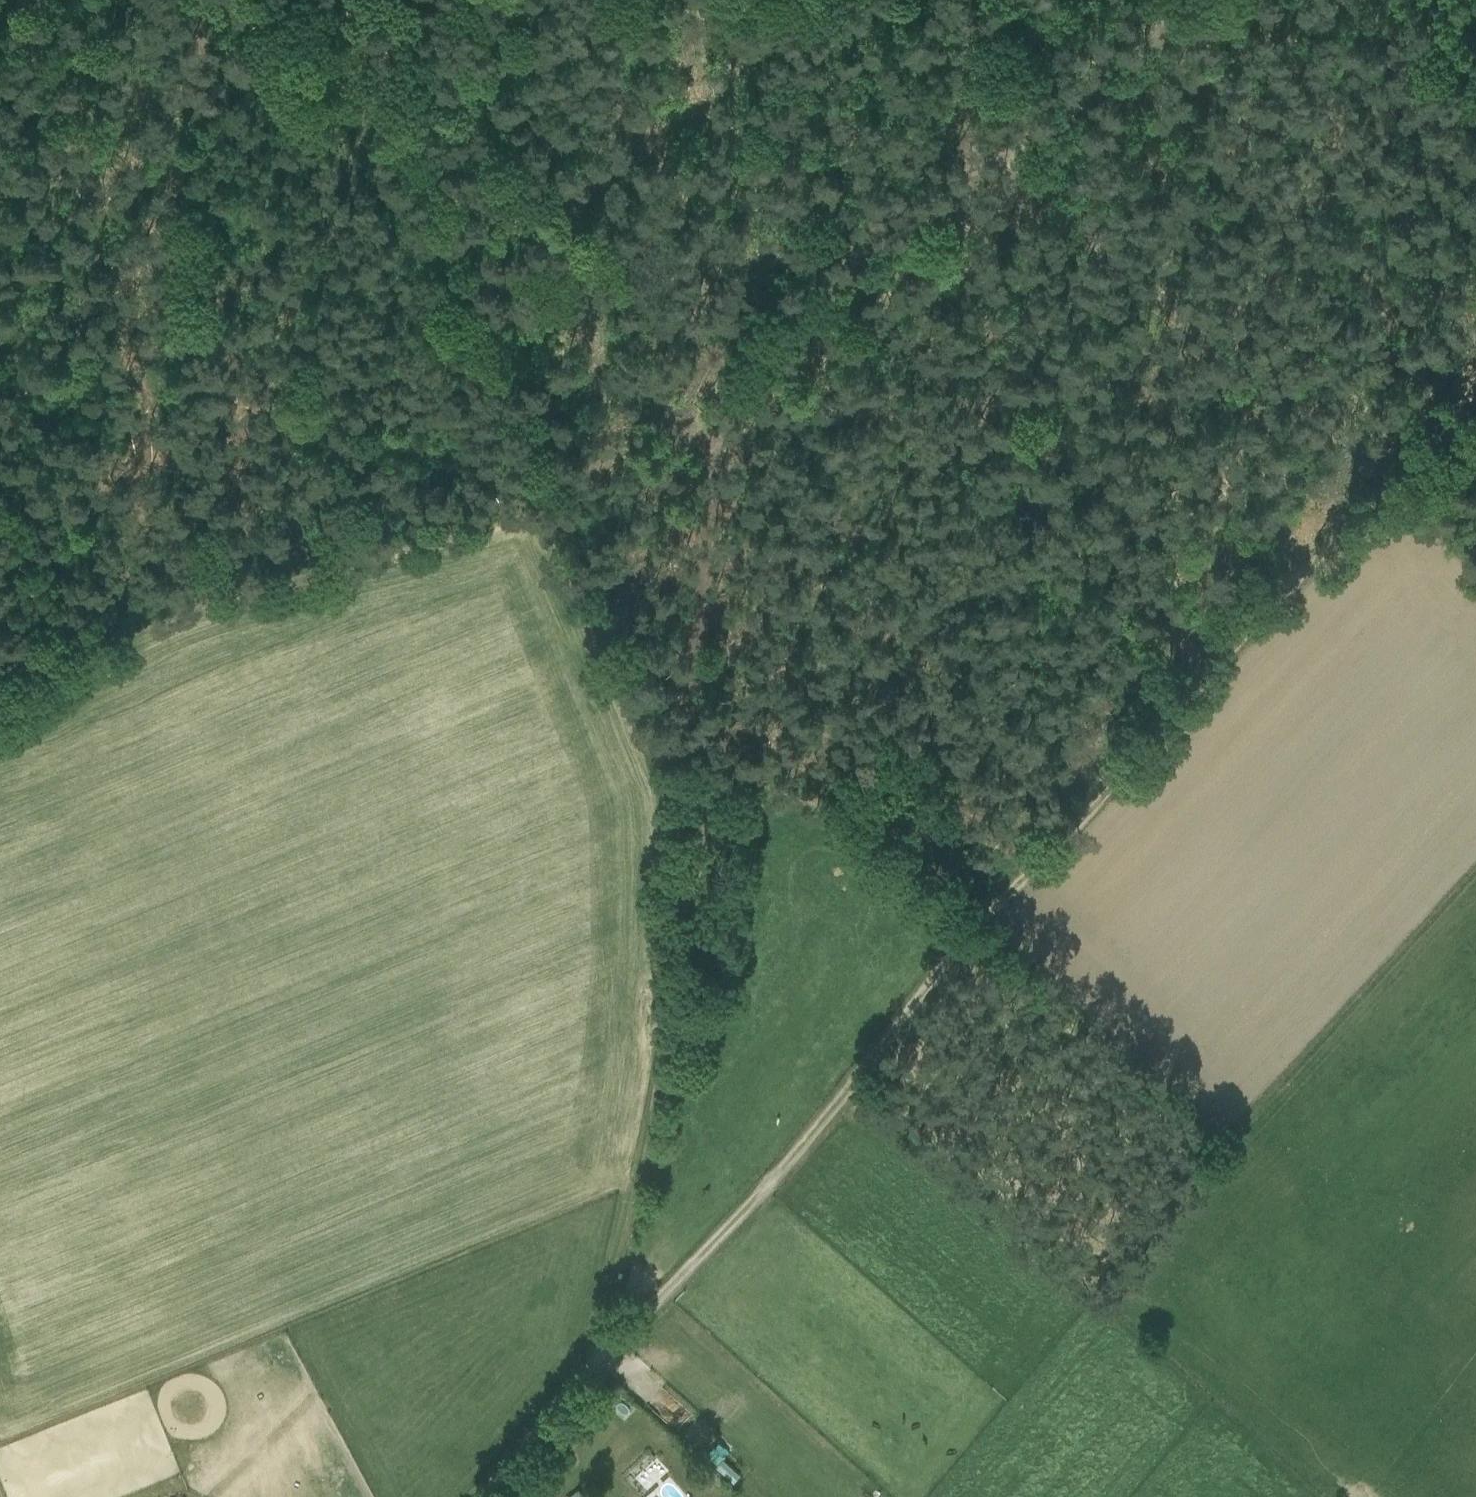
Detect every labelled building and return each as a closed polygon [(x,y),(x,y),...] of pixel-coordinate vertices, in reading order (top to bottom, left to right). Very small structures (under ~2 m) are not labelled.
[(580,1488),(569,1496),(587,1496),(580,1488)]
